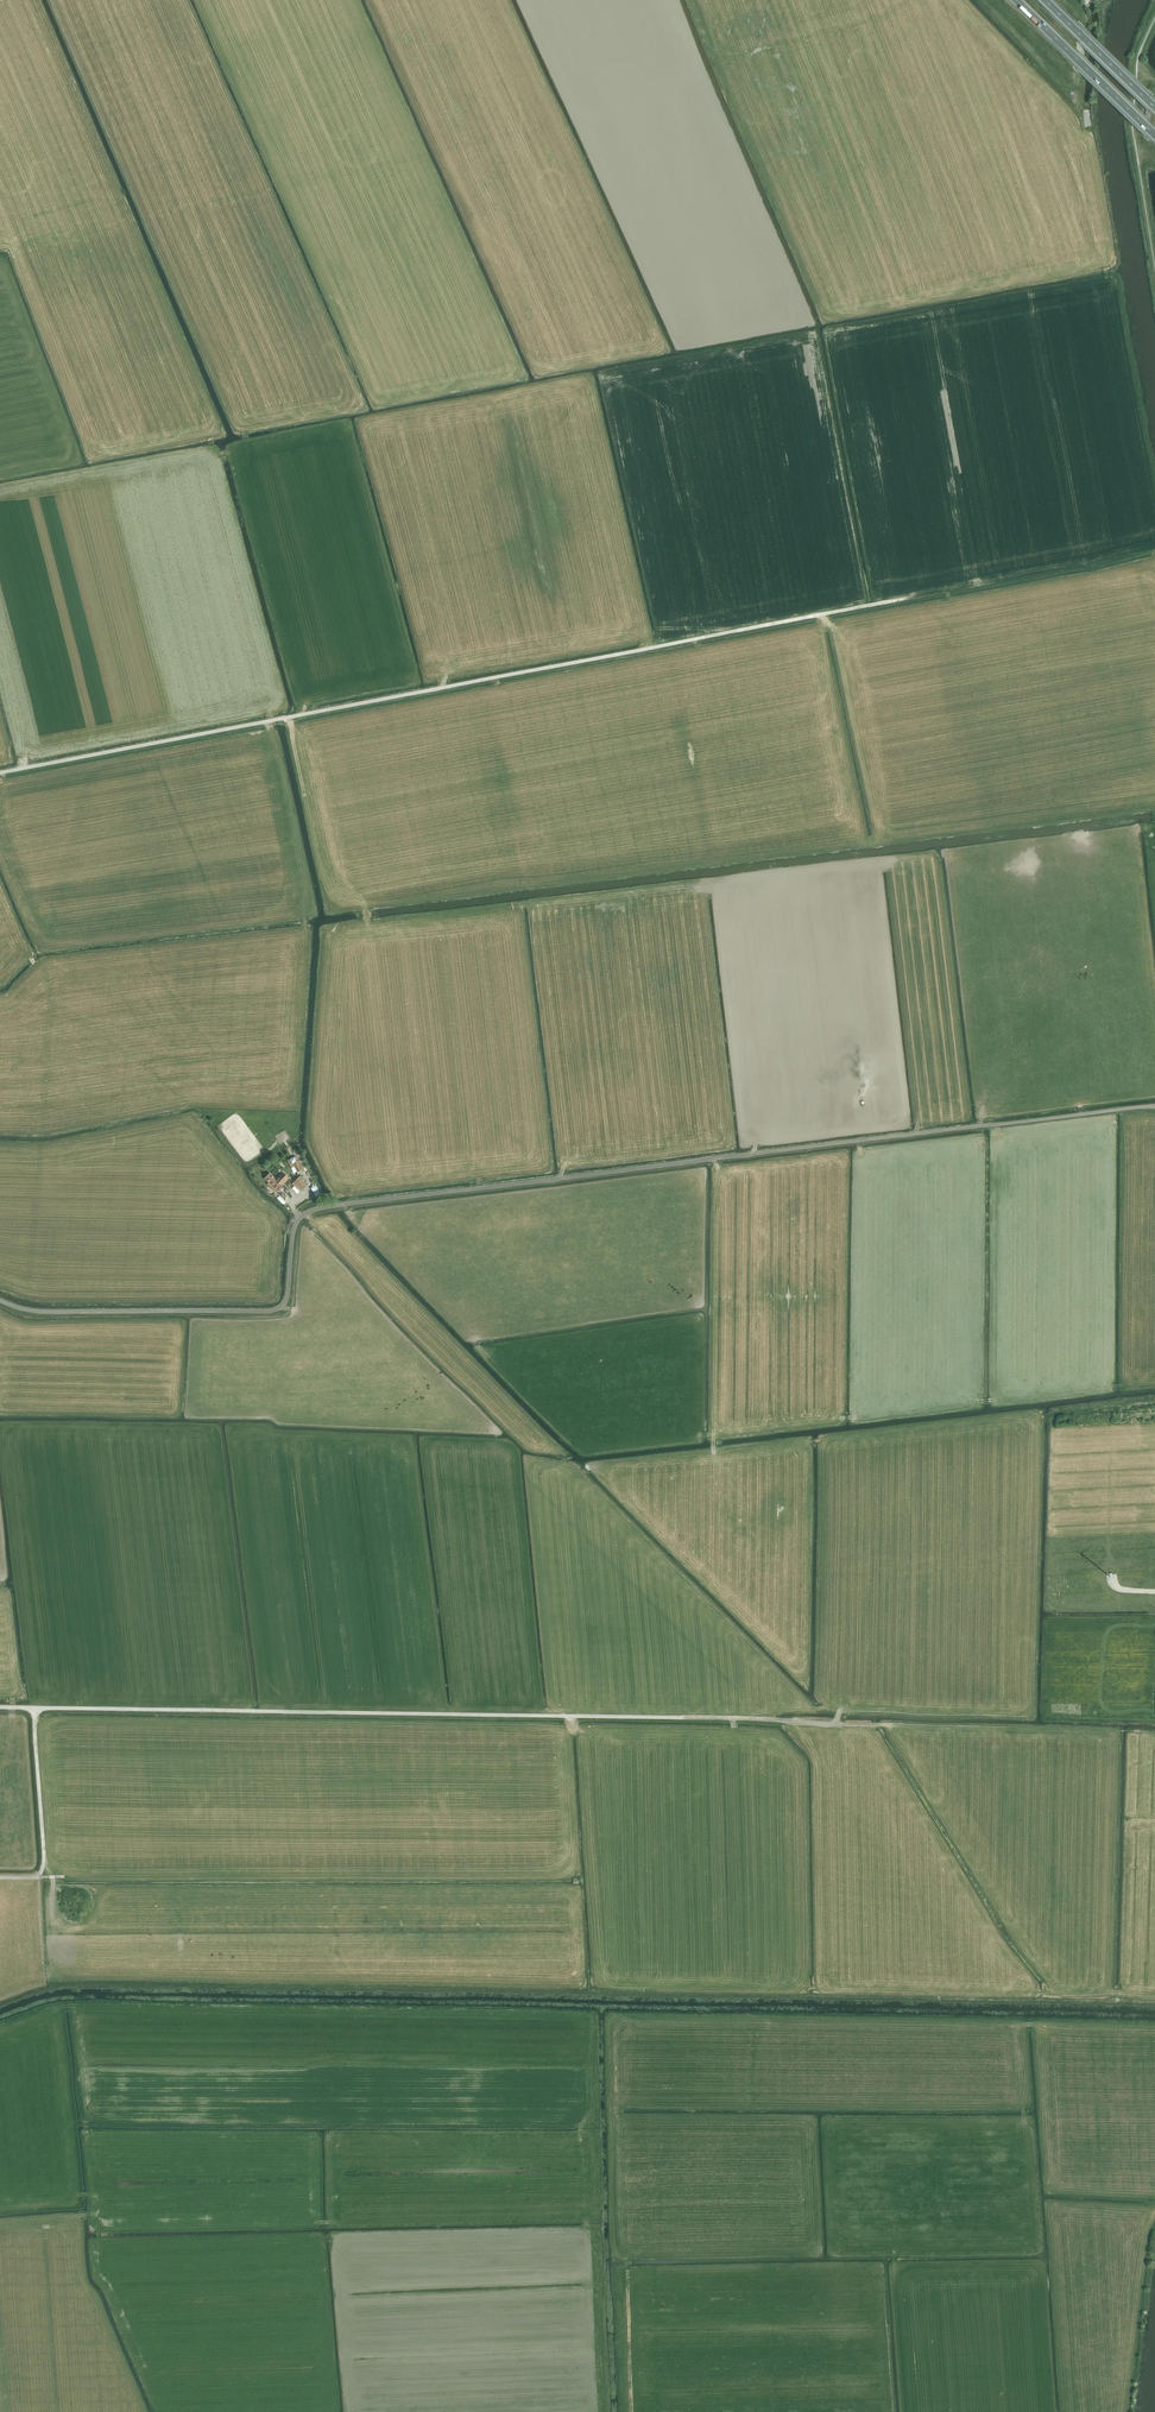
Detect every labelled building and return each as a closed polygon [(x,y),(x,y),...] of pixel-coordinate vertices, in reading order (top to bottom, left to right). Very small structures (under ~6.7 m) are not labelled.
[(296,1156),(287,1161),(291,1168),(294,1167),(297,1172),(303,1169),(299,1160),(298,1161),(296,1156)] [(276,1180),(269,1173),(264,1179),(268,1183),(267,1184),(276,1192),(283,1185),(282,1184),(288,1178),(283,1172),(276,1180)] [(299,1177),(294,1183),(301,1190),(307,1184),(299,1177)]
